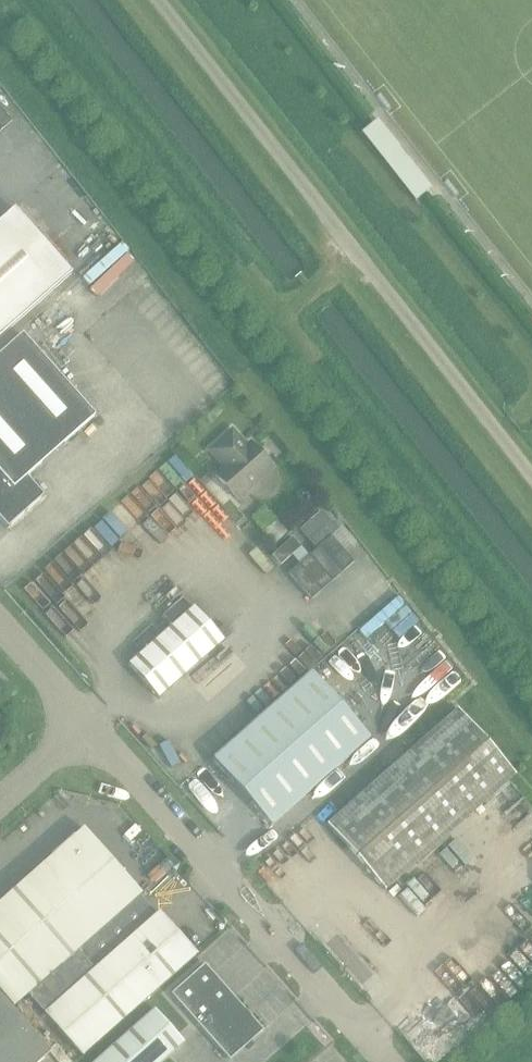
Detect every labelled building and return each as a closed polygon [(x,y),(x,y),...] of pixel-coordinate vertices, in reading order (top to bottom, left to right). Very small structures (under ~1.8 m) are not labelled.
[(72,274),(14,209),(0,221),(0,337),(72,274)] [(22,335),(0,355),(0,521),(7,529),(43,497),(26,477),(94,417),(22,335)] [(232,431),(210,451),(211,452),(212,451),(226,466),(215,476),(242,505),(237,499),(273,467),(251,444),(247,448),(232,431)] [(312,600),(354,563),(331,537),(337,531),(320,512),(300,530),(317,549),(289,574),(312,600)] [(288,532),(278,520),(264,531),(275,543),(288,532)] [(291,538),(272,555),(281,566),(300,548),(291,538)] [(128,665),(158,699),(224,641),(194,607),(128,665)] [(369,738),(310,672),(212,760),(271,826),(369,738)] [(327,825),(385,891),(515,775),(458,710),(327,825)] [(29,994),(77,951),(94,970),(157,915),(140,896),(142,894),(83,829),(0,902),(0,992),(14,1008),(29,994)] [(82,1057),(197,955),(159,913),(157,915),(94,970),(77,951),(29,994),(46,1013),(44,1014),(82,1057)] [(205,965),(171,994),(230,1061),(263,1031),(205,965)] [(50,1053),(0,997),(0,1061),(40,1061),(50,1053)] [(96,1061),(162,1061),(184,1043),(155,1010),(96,1061)]
